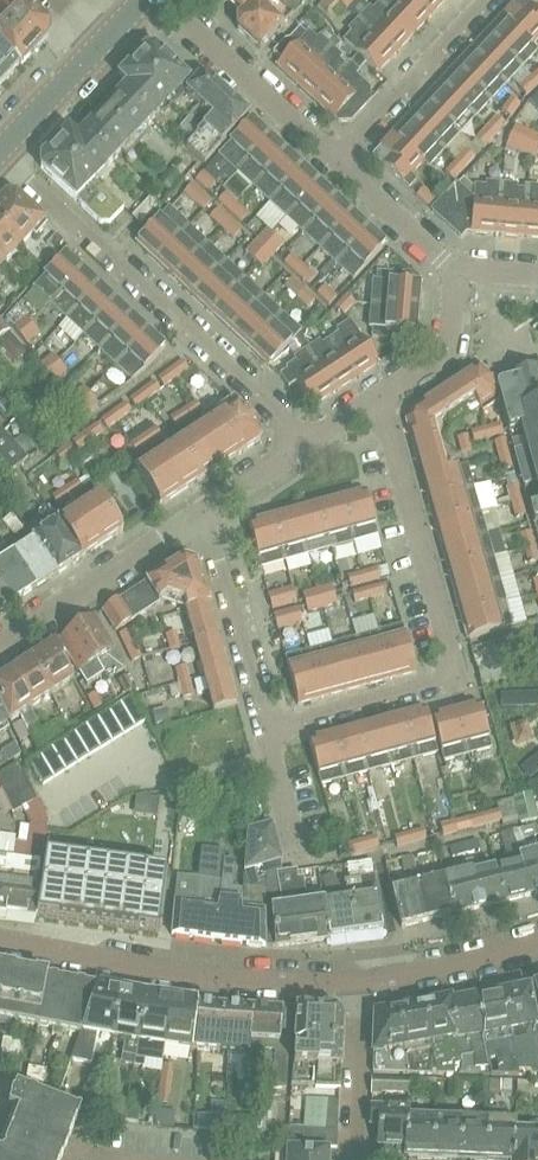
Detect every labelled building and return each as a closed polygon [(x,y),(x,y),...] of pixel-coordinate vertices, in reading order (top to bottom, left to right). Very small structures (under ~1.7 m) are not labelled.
[(19,67),(34,51),(37,48),(38,47),(47,37),(47,27),(25,0),(0,0),(0,49),(19,67)] [(241,15),(255,0),(225,0),(241,15)] [(258,50),(290,17),(279,6),(273,0),(265,8),(257,0),(255,0),(241,15),(237,20),(237,29),(258,50)] [(279,6),(290,17),(292,15),(299,6),(293,0),(291,0),(285,0),(279,6)] [(336,0),(324,0),(320,5),(328,12),(338,2),(336,0)] [(338,2),(346,10),(356,0),(336,0),(338,2)] [(380,4),(413,35),(430,16),(413,0),(383,0),(380,4)] [(430,16),(446,0),(413,0),(430,16)] [(503,14),(534,44),(537,40),(537,13),(524,0),(517,0),(512,5),(512,4),(503,14)] [(369,9),(359,20),(395,54),(413,35),(380,4),(372,12),(369,9)] [(503,14),(486,32),(523,66),(537,51),(532,47),(534,44),(503,14)] [(358,55),(349,65),(353,69),(357,72),(366,63),(377,73),(395,54),(359,20),(349,31),(352,33),(344,42),(358,55)] [(290,52),(277,66),(296,84),(337,41),(333,38),(327,45),(319,38),(317,41),(308,33),(307,34),(300,28),(289,39),(285,39),(281,44),(290,52)] [(486,32),(470,50),(506,83),(523,66),(486,32)] [(341,58),(333,51),(340,44),(337,41),(296,84),(318,105),(353,69),(349,65),(346,68),(338,61),(341,58)] [(5,83),(19,68),(19,67),(0,49),(0,79),(5,83)] [(144,49),(131,64),(170,101),(189,81),(155,49),(144,49)] [(470,50),(454,67),(490,101),(506,83),(470,50)] [(126,86),(120,92),(151,121),(170,101),(131,64),(121,74),(121,81),(126,86)] [(454,67),(437,85),(474,119),(490,101),(454,67)] [(357,73),(357,72),(353,69),(318,105),(334,120),(335,119),(339,122),(350,122),(369,101),(369,90),(354,76),(357,73)] [(537,86),(537,80),(532,75),(518,86),(525,95),(537,86)] [(191,99),(199,106),(208,114),(212,118),(229,100),(208,80),(198,80),(186,94),(191,99)] [(437,85),(421,102),(457,136),(474,119),(437,85)] [(120,92),(102,112),(132,142),(151,121),(120,92)] [(501,111),(510,118),(520,105),(510,98),(501,111)] [(229,100),(212,118),(208,114),(205,118),(209,122),(186,147),(204,164),(247,117),(229,100)] [(421,102),(404,120),(441,154),(457,136),(421,102)] [(102,112),(83,132),(113,161),(132,142),(102,112)] [(505,125),(504,124),(496,117),(485,129),(493,137),(505,125)] [(193,124),(188,118),(179,129),(184,135),(193,124)] [(218,155),(219,156),(235,171),(268,135),(250,120),(218,155)] [(404,120),(388,138),(419,167),(423,163),(428,168),(441,154),(404,120)] [(515,126),(511,136),(525,142),(529,132),(515,126)] [(483,147),(493,137),(485,129),(475,139),(483,147)] [(67,130),(54,144),(94,182),(113,161),(83,132),(77,139),(67,130)] [(529,132),(525,142),(537,148),(537,136),(529,132)] [(237,202),(252,186),(285,151),(268,135),(235,171),(237,173),(222,188),(237,202)] [(506,146),(520,153),(525,142),(511,136),(506,146)] [(371,156),(408,189),(415,181),(410,177),(419,167),(388,138),(371,156)] [(520,153),(534,159),(537,151),(537,148),(525,142),(520,153)] [(40,168),(53,180),(100,224),(108,224),(123,209),(94,182),(54,144),(40,159),(40,168)] [(460,172),(474,157),(466,150),(452,164),(460,172)] [(252,186),(268,202),(301,167),(285,151),(252,186)] [(453,181),(460,172),(452,164),(444,173),(453,181)] [(176,184),(182,177),(171,167),(166,174),(176,184)] [(268,202),(285,217),(317,182),(301,167),(268,202)] [(215,182),(204,173),(203,172),(195,181),(207,191),(215,182)] [(171,190),(176,184),(166,174),(160,180),(171,190)] [(456,185),(432,211),(460,237),(465,232),(470,232),(474,188),(463,178),(456,186),(456,185)] [(285,217),(301,233),(334,198),(317,182),(285,217)] [(202,211),(210,202),(191,184),(183,194),(202,211)] [(470,232),(493,234),(497,235),(501,185),(486,184),(486,188),(474,187),(474,188),(470,232)] [(497,235),(521,236),(524,237),(528,187),(525,187),(525,191),(515,191),(516,186),(501,185),(497,235)] [(537,238),(537,188),(528,187),(524,237),(537,238)] [(416,196),(428,208),(436,199),(424,188),(416,196)] [(217,202),(228,212),(237,203),(226,193),(217,202)] [(34,213),(33,214),(22,204),(23,203),(15,196),(11,196),(6,197),(0,203),(0,228),(20,247),(31,234),(35,238),(47,225),(34,213)] [(131,217),(140,225),(159,205),(150,197),(131,217)] [(301,233),(318,248),(350,213),(334,198),(301,233)] [(228,212),(241,223),(248,214),(243,209),(246,207),(239,201),(237,203),(228,212)] [(168,209),(136,243),(156,261),(188,227),(168,209)] [(229,220),(217,209),(209,217),(221,229),(229,220)] [(318,248),(335,263),(367,229),(350,213),(318,248)] [(241,230),(229,220),(221,229),(232,239),(241,230)] [(156,261),(174,278),(206,245),(188,227),(156,261)] [(1,267),(20,247),(0,228),(0,266),(1,267)] [(352,279),(384,245),(367,229),(335,263),(352,279)] [(266,230),(256,241),(264,249),(275,237),(266,230)] [(48,242),(56,250),(64,242),(55,234),(48,242)] [(273,256),(274,255),(283,245),(275,237),(264,249),(273,256)] [(245,253),(254,260),(264,249),(256,241),(245,253)] [(174,278),(193,296),(225,262),(206,245),(174,278)] [(262,268),(270,259),(273,256),(264,249),(254,260),(262,268)] [(50,304),(82,271),(64,254),(34,288),(50,304)] [(292,255),(284,263),(294,274),(302,265),(292,255)] [(40,267),(33,259),(27,266),(35,273),(40,267)] [(193,296),(211,313),(244,279),(225,262),(193,296)] [(328,263),(320,272),(324,276),(332,267),(328,263)] [(314,277),(302,265),(294,274),(306,285),(314,277)] [(66,319),(98,286),(86,275),(82,271),(50,304),(66,319)] [(377,272),(376,282),(373,281),(371,304),(418,308),(420,285),(391,283),(391,273),(377,272)] [(211,313),(230,330),(262,297),(244,279),(211,313)] [(292,279),(284,287),(288,290),(296,298),(304,290),(292,279)] [(83,334),(114,301),(98,286),(66,319),(58,327),(75,342),(83,334)] [(328,306),(336,296),(325,286),(317,294),(328,306)] [(314,300),(304,290),(296,298),(306,308),(314,300)] [(346,295),(340,301),(349,309),(354,303),(346,295)] [(281,314),(273,306),(262,297),(230,330),(249,348),(281,314)] [(99,350),(131,317),(119,305),(114,301),(83,334),(99,350)] [(340,301),(335,307),(343,315),(349,309),(340,301)] [(386,338),(386,329),(416,331),(418,308),(371,304),(369,327),(372,328),(371,338),(386,338)] [(11,308),(8,305),(0,305),(0,316),(1,317),(11,308)] [(268,366),(293,339),(300,332),(281,314),(249,348),(268,366)] [(13,325),(19,335),(33,326),(26,316),(13,325)] [(115,365),(147,332),(143,328),(131,317),(99,350),(115,365)] [(11,332),(0,319),(0,341),(11,332)] [(339,334),(330,340),(355,379),(377,364),(350,322),(337,331),(339,334)] [(26,344),(39,335),(33,326),(19,335),(26,344)] [(139,375),(165,348),(147,332),(115,365),(131,381),(139,375)] [(310,348),(300,333),(293,340),(302,353),(306,350),(306,351),(310,348)] [(319,343),(310,348),(306,351),(333,393),(355,379),(330,340),(321,346),(319,343)] [(288,388),(295,382),(311,407),(333,393),(306,351),(302,353),(294,359),(296,362),(287,368),(288,370),(279,375),(288,388)] [(40,364),(47,374),(60,364),(53,354),(40,364)] [(176,378),(188,369),(182,360),(170,369),(176,378)] [(67,372),(60,364),(47,374),(53,382),(67,372)] [(473,369),(444,387),(444,388),(457,408),(473,398),(480,408),(482,411),(499,400),(495,381),(490,366),(485,370),(484,369),(479,364),(473,369)] [(164,387),(176,378),(170,369),(158,378),(164,387)] [(495,381),(499,400),(508,431),(520,428),(525,448),(513,451),(523,486),(535,483),(537,495),(537,369),(507,378),(506,379),(506,380),(506,381),(506,382),(506,383),(498,385),(498,384),(498,383),(497,383),(497,382),(496,382),(496,381),(495,381)] [(154,381),(141,390),(148,399),(160,390),(154,381)] [(84,387),(71,396),(78,406),(91,397),(84,387)] [(444,388),(410,410),(432,425),(457,408),(444,388)] [(129,399),(130,400),(136,408),(148,399),(141,390),(129,399)] [(97,405),(91,397),(78,406),(85,415),(97,405)] [(240,405),(234,400),(229,403),(231,410),(222,416),(245,451),(260,441),(254,419),(238,407),(240,405)] [(196,401),(183,409),(189,419),(202,411),(196,401)] [(125,403),(113,412),(120,420),(132,411),(125,403)] [(170,418),(176,428),(189,419),(183,409),(170,418)] [(410,410),(406,421),(415,452),(438,445),(432,425),(410,410)] [(113,412),(101,421),(107,430),(120,420),(113,412)] [(245,451),(222,416),(200,430),(181,442),(204,478),(245,451)] [(500,423),(485,427),(488,439),(503,435),(500,423)] [(96,424),(84,433),(91,442),(103,433),(96,424)] [(156,427),(143,436),(149,445),(162,437),(156,427)] [(485,427),(470,431),(473,442),(488,439),(485,427)] [(11,472),(28,460),(2,432),(0,430),(0,460),(11,472)] [(71,441),(72,442),(79,451),(91,442),(84,433),(71,441)] [(472,450),(472,449),(468,435),(456,439),(460,454),(472,450)] [(130,444),(136,454),(149,445),(143,436),(130,444)] [(493,442),(497,457),(509,454),(505,439),(493,442)] [(204,478),(181,442),(145,466),(136,471),(160,507),(160,506),(204,478)] [(74,455),(68,446),(67,445),(55,454),(62,464),(74,455)] [(438,445),(415,452),(419,467),(422,477),(445,471),(442,461),(438,445)] [(501,471),(511,469),(513,468),(509,454),(497,457),(501,471)] [(445,471),(422,477),(424,482),(429,500),(473,488),(466,466),(466,465),(445,471)] [(76,479),(64,487),(71,498),(83,490),(76,479)] [(506,489),(510,503),(522,500),(518,486),(506,489)] [(52,496),(57,506),(71,498),(64,487),(52,496)] [(473,488),(429,500),(430,507),(435,523),(479,511),(474,494),(473,488)] [(378,536),(366,491),(341,497),(353,542),(378,536)] [(78,510),(58,523),(81,558),(122,532),(122,531),(123,531),(99,496),(78,510)] [(353,542),(341,497),(318,504),(330,549),(353,542)] [(514,518),(525,515),(526,515),(522,500),(510,503),(514,518)] [(330,549),(318,504),(295,510),(307,555),(330,549)] [(529,508),(533,522),(537,521),(537,505),(529,508)] [(307,555),(295,510),(272,516),(284,562),(307,555)] [(479,511),(435,523),(437,530),(442,546),(486,534),(481,518),(479,511)] [(11,540),(24,530),(12,514),(0,522),(0,526),(11,540)] [(284,562),(272,516),(248,523),(260,568),(284,562)] [(32,541),(33,542),(42,554),(56,573),(80,557),(58,523),(32,541)] [(519,535),(523,549),(535,546),(530,532),(519,535)] [(486,534),(442,546),(444,555),(448,570),(492,558),(488,542),(486,534)] [(374,538),(380,561),(393,558),(387,535),(374,538)] [(33,542),(12,556),(34,588),(56,573),(42,554),(33,542)] [(537,561),(537,558),(535,546),(523,549),(527,564),(537,561)] [(0,563),(0,583),(13,602),(34,588),(12,556),(0,563)] [(210,602),(196,563),(183,558),(118,600),(131,621),(162,601),(186,609),(210,602)] [(492,558),(448,570),(451,580),(455,592),(499,580),(495,568),(492,558)] [(277,581),(322,576),(320,562),(275,568),(277,581)] [(377,568),(380,578),(390,575),(386,566),(377,568)] [(379,579),(378,577),(376,568),(362,572),(365,583),(379,579)] [(350,587),(365,583),(362,572),(347,576),(350,587)] [(499,580),(455,592),(459,608),(461,616),(505,603),(503,596),(499,580)] [(13,602),(0,583),(0,610),(13,602)] [(331,584),(317,588),(319,599),(334,595),(331,584)] [(383,595),(381,585),(380,584),(366,588),(369,599),(383,595)] [(292,588),(268,594),(272,609),(296,602),(292,588)] [(302,593),(305,603),(319,599),(317,588),(302,593)] [(355,603),(369,599),(366,588),(351,592),(355,603)] [(322,609),(337,605),(334,595),(319,599),(322,609)] [(322,609),(319,599),(305,603),(308,613),(322,609)] [(131,621),(118,600),(103,610),(116,631),(117,631),(131,621)] [(196,642),(219,636),(210,602),(186,609),(196,642)] [(505,603),(461,616),(468,639),(512,627),(505,603)] [(302,622),(298,608),(274,615),(278,629),(302,622)] [(114,649),(94,617),(76,629),(97,660),(101,669),(103,673),(104,674),(113,669),(116,674),(124,670),(127,668),(114,649)] [(402,626),(400,627),(378,633),(391,679),(415,672),(410,653),(409,653),(402,626)] [(97,660),(76,629),(59,640),(85,681),(87,685),(103,673),(101,669),(97,660)] [(129,630),(119,635),(131,663),(142,657),(129,630)] [(176,632),(165,635),(169,650),(180,647),(176,632)] [(378,633),(355,639),(368,685),(391,679),(378,633)] [(228,670),(219,636),(196,642),(205,676),(228,670)] [(355,639),(332,645),(345,691),(368,685),(355,639)] [(55,643),(32,658),(50,695),(61,687),(73,680),(55,643)] [(332,645),(309,652),(322,698),(345,691),(332,645)] [(293,685),(295,695),(298,704),(322,698),(309,652),(286,658),(293,685)] [(32,658),(11,671),(29,708),(50,695),(32,658)] [(186,666),(174,669),(178,684),(190,681),(186,666)] [(238,706),(228,670),(205,676),(215,712),(238,706)] [(0,679),(0,702),(9,721),(20,715),(32,740),(37,748),(46,743),(41,732),(29,708),(11,671),(0,679)] [(126,675),(118,680),(126,692),(133,687),(126,675)] [(193,696),(190,681),(178,684),(182,699),(193,696)] [(96,692),(87,697),(94,710),(103,705),(96,692)] [(146,720),(131,696),(120,703),(135,727),(146,720)] [(120,703),(108,711),(117,725),(123,735),(135,727),(120,703)] [(491,749),(479,704),(455,710),(467,756),(491,749)] [(152,712),(155,725),(170,721),(166,708),(152,712)] [(413,760),(437,754),(425,708),(401,715),(413,760)] [(467,756),(455,710),(431,716),(443,762),(467,756)] [(9,729),(0,711),(0,735),(9,729)] [(117,725),(108,711),(97,718),(112,742),(123,735),(117,725)] [(413,760),(401,715),(378,721),(391,766),(413,760)] [(97,718),(85,725),(100,749),(112,742),(97,718)] [(391,766),(378,721),(355,727),(368,772),(391,766)] [(62,733),(62,732),(57,723),(41,732),(46,743),(62,733)] [(100,749),(85,725),(73,732),(88,756),(100,749)] [(368,772),(355,727),(332,733),(345,779),(368,772)] [(88,756),(73,732),(62,739),(77,764),(88,756)] [(345,779),(332,733),(308,740),(321,785),(345,779)] [(77,764),(62,739),(53,745),(50,746),(65,771),(77,764)] [(21,755),(15,743),(1,752),(8,763),(21,755)] [(50,746),(38,754),(50,773),(53,778),(65,771),(50,746)] [(27,761),(42,785),(53,778),(50,773),(38,754),(27,761)] [(18,764),(0,775),(0,788),(13,813),(37,801),(18,764)] [(520,821),(520,824),(537,820),(537,819),(537,816),(531,793),(513,797),(512,792),(509,793),(517,822),(520,821)] [(517,822),(509,793),(504,793),(506,799),(494,801),(496,811),(484,814),(487,825),(501,821),(502,826),(517,822)] [(26,814),(34,830),(50,822),(43,806),(26,814)] [(469,818),(472,829),(487,825),(484,814),(469,818)] [(444,837),(458,833),(455,822),(441,826),(444,837)] [(536,835),(534,825),(520,829),(522,839),(536,835)] [(243,888),(260,889),(254,870),(281,863),(271,827),(248,833),(245,873),(243,888)] [(420,829),(407,833),(410,844),(424,841),(420,829)] [(514,845),(512,832),(500,834),(503,847),(514,845)] [(394,836),(395,842),(397,848),(410,844),(407,833),(394,836)] [(376,836),(361,840),(364,851),(379,847),(376,836)] [(347,843),(350,854),(350,855),(364,851),(361,840),(347,843)] [(462,843),(465,854),(479,850),(476,840),(462,843)] [(465,854),(462,843),(449,847),(452,857),(465,854)] [(524,856),(521,846),(516,847),(516,849),(517,849),(519,858),(518,858),(530,895),(537,893),(537,852),(524,856)] [(508,863),(495,866),(504,902),(530,895),(518,858),(519,858),(517,849),(516,849),(505,852),(508,863)] [(36,917),(40,888),(37,888),(41,860),(0,854),(0,912),(36,917)] [(66,858),(45,855),(37,916),(58,919),(66,858)] [(415,869),(412,856),(400,859),(404,872),(415,869)] [(77,922),(85,860),(66,858),(58,919),(77,922)] [(246,901),(241,901),(242,892),(233,890),(235,863),(223,862),(199,858),(196,879),(178,877),(171,935),(265,947),(264,913),(251,911),(252,897),(247,896),(246,901)] [(85,860),(77,922),(97,924),(106,863),(85,860)] [(376,896),(362,898),(359,880),(374,878),(371,861),(346,865),(349,881),(347,881),(355,936),(382,932),(376,896)] [(495,866),(474,872),(472,861),(467,862),(478,908),(504,902),(495,866)] [(464,874),(444,879),(453,914),(478,908),(467,862),(462,863),(464,874)] [(97,924),(117,927),(125,866),(106,863),(97,924)] [(117,927),(137,930),(145,868),(125,866),(117,927)] [(137,930),(158,933),(166,871),(145,868),(137,930)] [(284,873),(277,874),(282,910),(271,912),(276,947),(302,943),(297,903),(301,903),(298,880),(297,871),(284,873)] [(444,879),(432,882),(429,872),(416,875),(428,921),(453,914),(444,879)] [(412,887),(392,892),(401,927),(428,921),(416,875),(409,877),(412,887)] [(329,940),(324,904),(305,907),(303,894),(306,894),(304,879),(298,880),(301,903),(297,903),(298,908),(302,943),(329,940)] [(345,901),(324,904),(329,940),(355,936),(347,881),(342,882),(345,901)] [(14,1028),(24,972),(3,968),(0,986),(0,1018),(7,1020),(4,1038),(11,1039),(14,1028)] [(48,977),(24,972),(14,1028),(20,1029),(21,1023),(38,1026),(48,977)] [(67,980),(48,977),(38,1026),(52,1028),(51,1034),(57,1035),(67,980)] [(98,986),(67,980),(57,1035),(63,1037),(64,1030),(80,1034),(81,1031),(98,986)] [(97,1034),(112,1037),(121,990),(98,986),(81,1031),(80,1034),(70,1060),(91,1064),(97,1034)] [(503,993),(509,1031),(516,1066),(516,1070),(517,1070),(537,1070),(537,1038),(529,988),(503,993)] [(112,1037),(126,1040),(123,1055),(126,1056),(124,1064),(133,1065),(134,1062),(138,1042),(145,993),(121,990),(112,1037)] [(503,1069),(502,1077),(517,1077),(517,1070),(516,1070),(516,1066),(509,1031),(503,993),(502,990),(476,995),(483,1036),(487,1056),(494,1054),(497,1069),(503,1069)] [(133,1065),(134,1065),(133,1072),(143,1073),(145,1062),(162,1064),(165,1046),(171,997),(145,993),(138,1042),(134,1062),(133,1065)] [(483,1056),(487,1056),(483,1036),(476,995),(450,1000),(460,1059),(461,1065),(460,1065),(460,1075),(487,1077),(488,1067),(476,1066),(474,1058),(483,1056)] [(165,1046),(192,1050),(197,1001),(171,997),(165,1046)] [(450,1000),(423,1005),(436,1075),(445,1073),(446,1077),(457,1075),(460,1075),(460,1065),(461,1065),(460,1059),(450,1000)] [(222,1003),(197,1001),(192,1050),(196,1050),(220,1053),(222,1003)] [(251,1006),(222,1003),(220,1053),(249,1055),(249,1054),(250,1054),(251,1006)] [(423,1005),(396,1010),(408,1074),(436,1075),(423,1005)] [(286,1090),(291,1009),(281,1009),(251,1006),(250,1054),(261,1055),(262,1051),(275,1052),(274,1067),(272,1067),(270,1089),(286,1090)] [(294,1071),(293,1081),(293,1087),(315,1088),(339,1088),(342,1018),(336,1011),(297,1009),(294,1066),(294,1071)] [(375,1019),(372,1074),(408,1074),(396,1010),(380,1013),(375,1019)] [(0,1055),(0,1057),(9,1058),(12,1040),(3,1038),(0,1055)] [(21,1042),(12,1040),(9,1058),(18,1060),(21,1042)] [(163,1065),(157,1104),(167,1105),(173,1066),(163,1065)] [(28,1066),(27,1075),(44,1079),(46,1070),(28,1066)] [(25,1085),(43,1088),(44,1079),(27,1075),(25,1085)] [(371,1078),(371,1093),(409,1093),(410,1081),(409,1079),(371,1078)] [(423,1093),(423,1080),(409,1079),(410,1081),(409,1093),(423,1093)] [(462,1100),(463,1081),(449,1080),(448,1100),(462,1100)] [(489,1081),(475,1081),(474,1100),(488,1101),(489,1091),(489,1081)] [(512,1081),(489,1081),(489,1091),(499,1091),(499,1093),(512,1094),(512,1081)] [(529,1082),(524,1082),(517,1082),(517,1097),(528,1097),(529,1082)] [(61,1085),(54,1103),(79,1113),(80,1108),(96,1114),(100,1097),(101,1091),(85,1084),(82,1093),(69,1088),(61,1085)] [(0,1154),(0,1159),(60,1159),(79,1113),(54,1103),(16,1088),(8,1107),(18,1111),(1,1155),(0,1154)] [(129,1094),(125,1121),(137,1123),(141,1096),(129,1094)] [(100,1097),(96,1114),(112,1119),(116,1101),(100,1097)] [(288,1128),(287,1146),(336,1148),(337,1130),(338,1100),(305,1098),(303,1129),(288,1128)] [(370,1108),(370,1126),(378,1126),(377,1145),(405,1147),(405,1155),(405,1147),(406,1147),(408,1118),(408,1105),(396,1105),(395,1109),(370,1108)] [(226,1134),(236,1134),(253,1135),(254,1116),(237,1115),(237,1120),(227,1120),(226,1134)] [(405,1156),(432,1157),(434,1119),(408,1118),(406,1147),(405,1147),(405,1155),(405,1156)] [(432,1157),(459,1158),(461,1120),(434,1119),(432,1157)] [(459,1158),(486,1159),(488,1121),(461,1120),(459,1158)] [(510,1159),(512,1159),(514,1132),(514,1122),(488,1121),(486,1159),(510,1159)] [(530,1123),(529,1132),(515,1132),(515,1123),(514,1122),(514,1132),(512,1159),(537,1159),(537,1124),(530,1123)] [(241,1155),(242,1156),(255,1158),(257,1143),(244,1141),(241,1155)] [(288,1159),(327,1159),(328,1152),(288,1150),(288,1159)]
